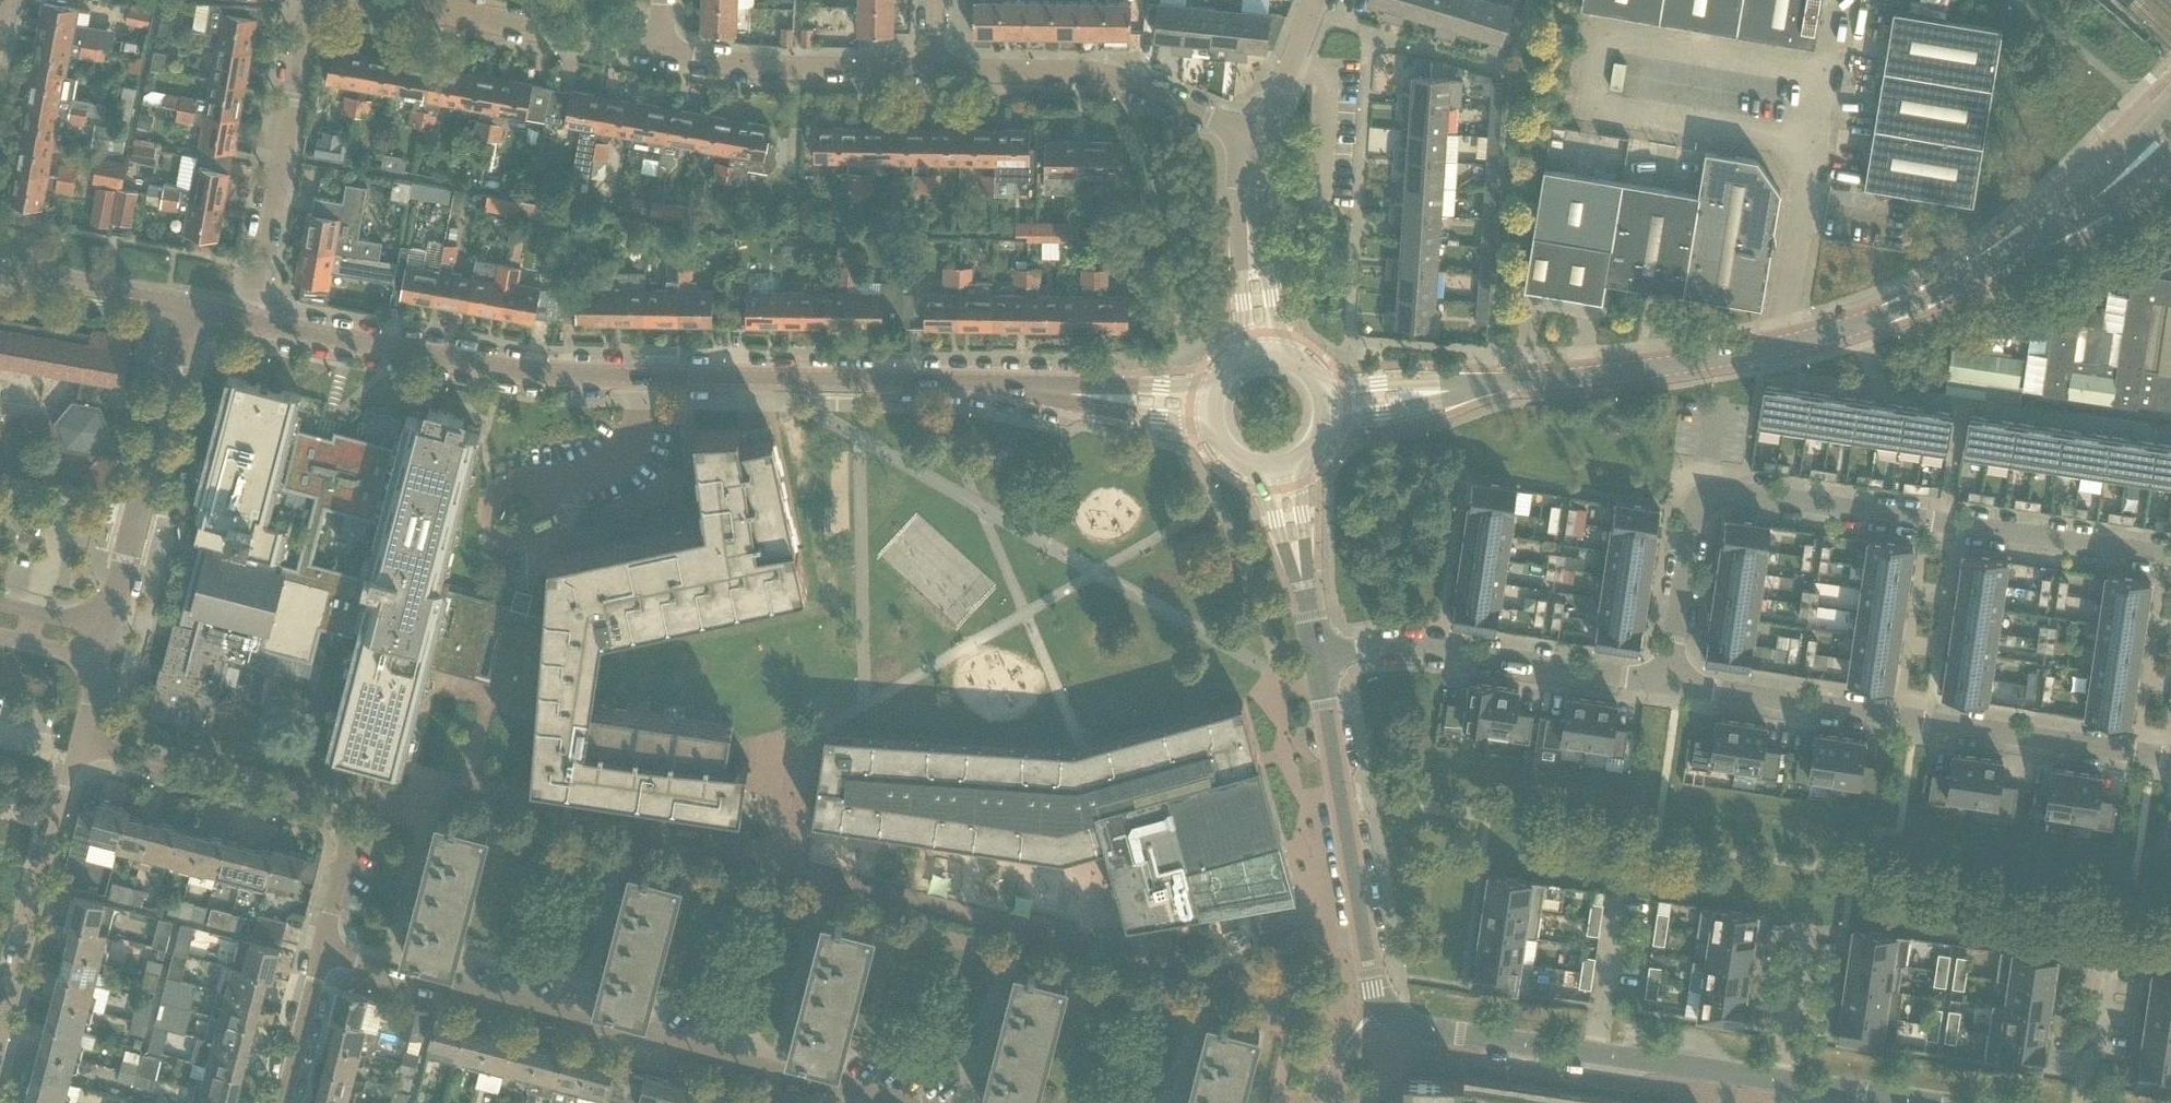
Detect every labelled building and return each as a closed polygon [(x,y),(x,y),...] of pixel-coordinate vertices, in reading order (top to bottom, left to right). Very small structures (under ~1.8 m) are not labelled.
[(1000,34),(1001,0),(974,0),(974,34),(1000,34)] [(1026,35),(1027,0),(1024,0),(1001,0),(1000,34),(1026,35)] [(1026,35),(1052,35),(1053,0),(1027,0),(1026,35)] [(1052,35),(1078,35),(1079,1),(1053,0),(1052,35)] [(1156,37),(1173,39),(1172,49),(1178,50),(1178,52),(1182,52),(1187,4),(1187,0),(1161,0),(1161,1),(1159,1),(1158,15),(1156,37)] [(1211,43),(1228,45),(1227,54),(1233,55),(1233,58),(1237,58),(1242,10),(1243,0),(1215,0),(1215,7),(1211,43)] [(1392,20),(1398,0),(1369,0),(1385,5),(1382,15),(1388,17),(1388,19),(1392,20)] [(1422,16),(1427,0),(1398,0),(1392,20),(1395,21),(1396,19),(1402,21),(1405,11),(1422,16)] [(1444,36),(1455,0),(1427,0),(1422,16),(1439,21),(1436,32),(1441,33),(1441,35),(1444,36)] [(1475,32),(1484,0),(1455,0),(1444,36),(1448,38),(1449,35),(1455,37),(1458,27),(1475,32)] [(1475,32),(1491,37),(1488,47),(1494,49),(1494,51),(1498,52),(1512,5),(1495,0),(1484,0),(1475,32)] [(1737,32),(1743,0),(1582,0),(1581,6),(1737,32)] [(1737,32),(1814,44),(1821,0),(1743,0),(1737,32)] [(1936,0),(1935,12),(1946,13),(1946,0),(1930,0),(1936,0)] [(1078,35),(1104,36),(1105,1),(1079,1),(1078,35)] [(1105,1),(1104,36),(1131,36),(1131,2),(1105,1)] [(39,35),(38,36),(44,37),(73,43),(74,35),(77,24),(88,26),(91,12),(79,10),(79,9),(74,8),(66,7),(45,3),(40,25),(46,26),(44,37),(39,35)] [(193,24),(190,42),(215,46),(217,46),(246,51),(251,52),(251,51),(246,50),(248,39),(253,40),(257,18),(255,18),(256,6),(212,4),(208,26),(193,24)] [(1193,41),(1211,43),(1215,7),(1187,4),(1182,52),(1186,53),(1186,50),(1192,51),(1193,41)] [(738,6),(704,5),(702,31),(737,33),(738,6)] [(893,6),(859,5),(858,33),(893,33),(893,6)] [(129,7),(126,23),(148,27),(151,12),(129,7)] [(1242,10),(1237,58),(1241,59),(1241,56),(1248,57),(1249,47),(1266,48),(1274,49),(1287,14),(1242,10)] [(1894,10),(1884,68),(1992,86),(2002,27),(1945,18),(1894,10)] [(1515,15),(1513,22),(1520,24),(1522,17),(1515,15)] [(1558,34),(1576,37),(1578,24),(1560,21),(1558,34)] [(781,44),(792,45),(793,27),(782,27),(781,44)] [(801,45),(812,46),(813,28),(802,27),(801,45)] [(36,47),(32,69),(67,76),(71,54),(80,55),(82,45),(73,43),(44,37),(42,48),(36,47)] [(80,55),(79,58),(96,61),(97,58),(105,60),(107,49),(99,48),(100,41),(83,37),(82,45),(80,55)] [(137,44),(126,42),(124,52),(135,53),(137,44)] [(214,66),(211,79),(245,85),(249,62),(244,61),(246,51),(217,46),(216,53),(216,54),(214,66)] [(327,82),(361,88),(366,59),(367,54),(366,54),(365,59),(354,57),(355,52),(333,48),(327,82)] [(154,49),(151,66),(164,68),(166,51),(154,49)] [(143,58),(130,56),(127,73),(140,76),(143,58)] [(361,88),(394,93),(400,60),(377,56),(376,61),(366,59),(361,88)] [(400,60),(394,93),(415,97),(413,108),(425,110),(431,71),(430,71),(421,69),(422,64),(400,60)] [(431,71),(425,110),(432,111),(431,114),(436,115),(438,101),(459,105),(465,72),(444,68),(443,73),(432,71),(433,66),(432,66),(431,71)] [(1884,68),(1874,126),(1982,144),(1992,86),(1884,68)] [(32,69),(28,91),(33,92),(32,103),(31,104),(61,109),(71,110),(87,114),(103,117),(105,105),(93,103),(93,101),(73,98),(73,97),(76,78),(67,76),(32,69)] [(465,72),(459,105),(481,109),(479,120),(490,122),(497,83),(487,81),(488,76),(465,72)] [(1399,100),(1399,102),(1448,105),(1461,106),(1463,80),(1450,79),(1450,77),(1414,74),(1413,95),(1401,94),(1401,100),(1399,100)] [(497,83),(490,122),(503,124),(504,113),(545,121),(552,87),(510,80),(509,85),(499,83),(500,78),(499,77),(497,83)] [(196,110),(206,112),(234,117),(240,118),(240,117),(234,116),(236,106),(242,107),(245,85),(211,79),(208,100),(180,95),(178,107),(196,110)] [(1491,103),(1502,104),(1504,81),(1492,80),(1491,103)] [(118,113),(132,115),(137,89),(123,86),(118,113)] [(597,130),(599,130),(604,102),(605,97),(604,97),(603,102),(593,100),(594,95),(552,87),(545,121),(581,127),(597,130)] [(163,104),(165,92),(150,89),(145,92),(143,101),(163,104)] [(165,92),(163,104),(178,107),(180,95),(165,92)] [(342,112),(356,115),(359,98),(345,96),(342,112)] [(359,98),(356,115),(369,117),(372,100),(359,98)] [(597,130),(595,140),(597,140),(608,142),(610,132),(632,136),(638,103),(615,99),(614,104),(604,102),(599,130),(597,130)] [(1412,114),(1410,130),(1446,132),(1448,105),(1399,102),(1399,106),(1401,107),(1400,113),(1412,114)] [(632,136),(629,153),(662,159),(669,114),(659,112),(660,107),(638,103),(632,136)] [(24,113),(20,135),(55,142),(65,143),(71,110),(61,109),(31,104),(29,114),(24,113)] [(193,123),(196,110),(178,107),(176,120),(193,123)] [(408,124),(422,126),(425,110),(413,108),(411,108),(408,124)] [(662,159),(661,164),(672,166),(674,155),(679,156),(681,145),(698,148),(704,114),(682,110),(681,116),(670,114),(671,109),(670,108),(669,114),(662,159)] [(71,110),(68,123),(85,127),(87,114),(71,110)] [(196,110),(194,122),(204,123),(198,155),(197,158),(230,163),(232,151),(234,151),(238,128),(232,127),(234,117),(206,112),(196,110)] [(425,110),(422,126),(434,128),(436,115),(431,114),(432,111),(425,110)] [(139,112),(137,126),(151,128),(153,115),(139,112)] [(698,148),(731,153),(736,126),(725,124),(726,118),(704,114),(698,148)] [(1490,114),(1489,135),(1500,136),(1502,114),(1490,114)] [(477,119),(473,142),(486,144),(487,138),(490,122),(479,120),(477,119)] [(736,126),(731,153),(729,164),(726,182),(724,192),(743,195),(748,168),(768,172),(772,169),(776,149),(773,145),(767,144),(770,126),(748,122),(747,128),(737,126),(738,120),(737,120),(736,126)] [(127,125),(95,121),(92,145),(123,149),(127,125)] [(490,122),(487,138),(501,140),(504,124),(490,122)] [(318,132),(314,151),(346,157),(350,138),(343,137),(344,129),(325,126),(323,133),(318,132)] [(1982,144),(1874,126),(1865,184),(1973,202),(1982,144)] [(581,127),(572,178),(588,181),(595,140),(597,130),(581,127)] [(815,127),(814,160),(816,160),(816,156),(826,156),(826,160),(848,161),(848,172),(843,171),(843,198),(860,198),(860,189),(860,172),(860,161),(861,133),(861,128),(860,128),(860,133),(849,133),(849,128),(827,127),(826,131),(816,130),(816,127),(815,127)] [(860,161),(893,161),(894,128),(871,128),(871,133),(861,133),(860,161)] [(913,173),(927,173),(927,162),(928,129),(927,129),(927,135),(916,134),(917,129),(894,128),(893,161),(913,162),(913,173)] [(927,162),(960,163),(961,130),(939,129),(938,135),(928,135),(928,129),(927,162)] [(960,163),(994,164),(995,131),(994,130),(994,136),(984,136),(984,130),(961,130),(960,163)] [(1396,153),(1396,157),(1445,160),(1446,132),(1410,130),(1409,148),(1398,147),(1398,153),(1396,153)] [(995,131),(994,164),(994,179),(1032,180),(1033,149),(1028,149),(1029,131),(1006,131),(1006,136),(995,136),(995,131)] [(21,159),(19,169),(48,175),(55,142),(20,135),(16,158),(21,159)] [(1500,136),(1489,135),(1487,158),(1499,159),(1500,136)] [(135,138),(133,147),(156,151),(157,142),(135,138)] [(597,140),(594,157),(607,159),(610,143),(597,140)] [(1045,190),(1079,191),(1079,186),(1079,176),(1080,142),(1079,142),(1079,148),(1069,147),(1069,142),(1046,142),(1045,190)] [(1080,142),(1079,176),(1112,177),(1112,198),(1140,199),(1129,154),(1113,154),(1113,143),(1090,142),(1090,148),(1080,148),(1080,142)] [(156,151),(133,147),(131,159),(154,163),(156,151)] [(1605,280),(1606,280),(1614,281),(1761,306),(1771,248),(1765,247),(1768,232),(1773,233),(1780,191),(1757,159),(1706,150),(1699,193),(1622,180),(1611,246),(1610,245),(1605,280)] [(384,153),(381,167),(404,171),(406,162),(402,156),(384,153)] [(97,157),(92,182),(118,187),(120,187),(124,162),(97,157)] [(1408,168),(1407,185),(1443,188),(1445,160),(1396,157),(1395,161),(1397,161),(1397,167),(1408,168)] [(162,195),(162,197),(218,207),(219,205),(224,206),(224,205),(219,204),(221,194),(226,195),(227,189),(231,190),(233,179),(229,178),(230,172),(228,172),(230,163),(197,158),(192,188),(176,185),(165,183),(164,186),(164,187),(162,195)] [(715,162),(712,180),(726,182),(729,164),(715,162)] [(60,164),(58,176),(76,180),(78,167),(60,164)] [(19,169),(14,168),(14,169),(19,170),(17,180),(12,179),(8,202),(41,208),(45,186),(74,192),(76,180),(58,176),(48,175),(19,169)] [(1487,168),(1485,190),(1497,191),(1498,169),(1487,168)] [(1603,299),(1606,280),(1605,280),(1610,245),(1611,246),(1622,180),(1545,168),(1526,287),(1603,299)] [(860,172),(860,189),(872,189),(872,171),(860,172)] [(913,173),(913,191),(926,191),(927,173),(913,173)] [(927,173),(926,191),(939,191),(939,173),(927,173)] [(979,192),(992,192),(993,175),(979,174),(979,192)] [(391,196),(409,200),(410,195),(413,181),(394,177),(391,196)] [(452,188),(413,181),(410,195),(449,202),(452,188)] [(380,259),(382,241),(359,237),(367,187),(348,183),(345,201),(315,196),(312,213),(309,213),(305,235),(310,236),(308,246),(303,246),(308,247),(380,259)] [(149,185),(147,193),(162,195),(164,187),(149,185)] [(1392,208),(1392,212),(1441,215),(1443,188),(1407,185),(1406,203),(1395,202),(1394,208),(1392,208)] [(1079,191),(1078,203),(1091,203),(1092,186),(1079,186),(1079,191)] [(108,225),(114,190),(97,187),(90,222),(108,225)] [(112,220),(132,224),(138,191),(120,187),(118,187),(112,220)] [(575,190),(573,200),(583,202),(585,192),(575,190)] [(1497,191),(1485,190),(1484,213),(1495,214),(1497,191)] [(485,209),(518,215),(521,200),(488,194),(485,209)] [(618,208),(649,214),(652,199),(621,194),(618,208)] [(160,207),(162,197),(146,195),(144,204),(160,207)] [(218,207),(162,197),(160,207),(189,212),(185,233),(218,239),(222,216),(217,215),(218,207)] [(801,199),(799,227),(813,228),(815,200),(801,199)] [(521,200),(518,215),(547,220),(550,205),(521,200)] [(666,202),(663,216),(683,220),(686,205),(666,202)] [(1079,207),(1079,225),(1091,225),(1091,207),(1079,207)] [(1405,223),(1403,240),(1439,243),(1441,215),(1392,212),(1392,216),(1394,216),(1393,222),(1405,223)] [(1019,221),(1019,234),(1028,234),(1028,239),(1077,240),(1078,222),(1019,221)] [(450,226),(449,237),(457,238),(458,227),(450,226)] [(815,234),(784,234),(784,248),(815,248),(815,234)] [(1389,263),(1388,267),(1437,270),(1439,243),(1403,240),(1402,258),(1391,257),(1390,263),(1389,263)] [(442,260),(454,263),(457,245),(445,243),(442,260)] [(1493,246),(1482,245),(1480,268),(1491,268),(1493,246)] [(301,257),(297,279),(303,281),(330,285),(333,272),(394,283),(398,262),(380,259),(308,247),(306,258),(301,257)] [(836,254),(836,265),(848,266),(849,254),(836,254)] [(1084,259),(1084,269),(1087,269),(1094,269),(1095,269),(1095,259),(1084,259)] [(440,269),(434,304),(435,298),(446,300),(445,306),(467,310),(473,275),(453,271),(454,263),(442,260),(440,269)] [(490,308),(501,310),(509,267),(476,261),(473,275),(467,310),(489,314),(490,308)] [(662,278),(678,279),(678,263),(663,261),(662,278)] [(597,262),(597,279),(600,280),(611,280),(611,272),(612,262),(597,262)] [(433,303),(434,304),(440,269),(407,263),(400,298),(423,302),(424,296),(434,298),(433,303)] [(678,263),(678,279),(692,280),(693,264),(678,263)] [(815,291),(814,326),(837,327),(837,321),(847,321),(848,266),(836,265),(835,283),(837,283),(836,291),(815,291)] [(2022,389),(2067,396),(2071,367),(2117,374),(2113,402),(2137,406),(2137,403),(2170,408),(2170,265),(2155,272),(2154,275),(2132,272),(2129,295),(2107,292),(2102,327),(2033,317),(2027,354),(2047,356),(2046,362),(2026,360),(2022,389)] [(847,321),(847,327),(848,327),(848,321),(859,321),(859,327),(903,328),(904,317),(913,317),(914,293),(904,293),(905,282),(862,282),(862,266),(848,266),(847,321)] [(944,266),(944,284),(960,284),(960,266),(944,266)] [(960,266),(960,284),(973,284),(973,267),(960,266)] [(534,317),(556,319),(559,288),(540,286),(517,282),(520,269),(509,267),(501,310),(500,315),(501,316),(502,310),(512,312),(511,317),(534,321),(534,317)] [(1012,284),(1027,285),(1027,267),(1012,267),(1012,284)] [(1027,267),(1027,285),(1040,285),(1040,268),(1027,267)] [(1401,278),(1400,295),(1435,298),(1437,270),(1388,267),(1388,272),(1390,272),(1390,277),(1401,278)] [(1083,325),(1093,325),(1094,269),(1087,269),(1084,269),(1081,269),(1081,286),(1082,286),(1082,294),(1060,294),(1060,330),(1083,331),(1083,325)] [(1094,269),(1093,325),(1094,331),(1095,331),(1095,325),(1105,325),(1105,331),(1128,331),(1129,295),(1107,295),(1107,287),(1108,287),(1108,269),(1095,269),(1094,269)] [(611,280),(611,318),(611,323),(612,323),(612,318),(622,318),(622,324),(644,324),(645,288),(645,272),(611,272),(611,280)] [(1480,278),(1478,300),(1489,301),(1491,279),(1480,278)] [(559,288),(556,319),(578,322),(578,323),(600,323),(601,318),(611,318),(611,280),(600,280),(600,288),(578,287),(578,290),(559,288)] [(303,281),(300,299),(326,304),(330,285),(303,281)] [(959,323),(959,329),(960,329),(960,323),(970,323),(970,329),(993,329),(993,293),(992,293),(992,282),(976,281),(976,284),(973,284),(960,284),(960,293),(959,323)] [(668,319),(678,319),(678,289),(645,288),(644,324),(668,324),(668,319)] [(678,289),(678,319),(678,324),(679,324),(679,319),(690,319),(690,325),(712,325),(713,289),(678,289)] [(780,326),(781,326),(781,320),(781,291),(747,290),(746,325),(769,326),(769,320),(780,320),(780,326)] [(791,326),(814,326),(815,291),(781,291),(781,320),(791,320),(791,326)] [(948,328),(948,323),(959,323),(960,293),(926,292),(925,328),(948,328)] [(1016,324),(1026,324),(1027,294),(993,293),(993,329),(1016,330),(1016,324)] [(1038,330),(1060,330),(1060,294),(1027,294),(1026,324),(1026,330),(1027,330),(1027,324),(1038,324),(1038,330)] [(1435,298),(1400,295),(1399,313),(1388,312),(1387,318),(1386,318),(1385,322),(1433,326),(1435,298)] [(1489,301),(1478,300),(1477,323),(1488,323),(1489,301)] [(92,451),(109,431),(100,406),(95,405),(100,379),(124,384),(132,336),(93,328),(92,333),(0,317),(0,363),(74,376),(85,378),(80,402),(75,401),(58,422),(67,446),(92,451)] [(1983,397),(1985,380),(2015,384),(2019,358),(1950,349),(1944,391),(1983,397)] [(2111,402),(2115,376),(2072,370),(2069,396),(2111,402)] [(197,518),(201,519),(194,542),(200,544),(180,623),(174,621),(162,667),(160,666),(155,686),(149,713),(179,722),(179,723),(210,731),(217,703),(218,703),(224,682),(223,682),(229,658),(260,667),(265,649),(313,661),(322,627),(360,637),(353,659),(328,752),(401,771),(428,667),(428,666),(449,588),(450,586),(441,584),(480,434),(461,429),(464,417),(429,408),(426,420),(407,415),(399,447),(333,430),(331,437),(292,426),(301,395),(268,386),(264,400),(257,398),(261,385),(229,376),(197,498),(203,499),(202,502),(197,518)] [(1781,432),(1787,388),(1764,385),(1757,428),(1781,432)] [(1804,435),(1811,392),(1787,388),(1781,432),(1804,435)] [(1834,395),(1811,392),(1804,435),(1828,439),(1834,395)] [(1858,399),(1834,395),(1828,439),(1852,442),(1858,399)] [(1882,402),(1858,399),(1852,442),(1875,446),(1882,402)] [(1905,406),(1882,402),(1875,446),(1899,449),(1905,406)] [(1929,409),(1905,406),(1899,449),(1922,453),(1929,409)] [(1929,409),(1922,453),(1946,456),(1952,413),(1929,409)] [(1992,419),(1968,415),(1962,458),(1985,462),(1992,419)] [(2015,422),(1992,419),(1985,462),(2009,466),(2015,422)] [(2039,426),(2015,422),(2009,466),(2032,469),(2039,426)] [(2062,429),(2039,426),(2032,469),(2056,472),(2062,429)] [(546,613),(508,603),(449,588),(428,666),(540,694),(533,778),(742,809),(749,761),(728,759),(733,724),(593,703),(604,632),(808,588),(774,436),(743,442),(739,429),(696,431),(708,523),(550,557),(546,613)] [(2086,433),(2062,429),(2056,472),(2079,476),(2086,433)] [(2110,436),(2086,433),(2079,476),(2103,479),(2110,436)] [(2133,440),(2110,436),(2103,479),(2127,483),(2133,440)] [(2157,443),(2133,440),(2127,483),(2150,486),(2157,443)] [(2157,443),(2150,486),(2170,490),(2170,445),(2157,443)] [(1776,471),(1777,462),(1764,460),(1763,469),(1776,471)] [(1790,464),(1777,462),(1776,471),(1788,473),(1790,464)] [(1823,478),(1824,469),(1811,468),(1810,476),(1823,478)] [(1824,469),(1823,478),(1835,480),(1837,471),(1824,469)] [(1869,485),(1870,476),(1858,474),(1856,483),(1869,485)] [(1883,478),(1870,476),(1869,485),(1882,487),(1883,478)] [(1470,505),(1513,511),(1517,488),(1473,481),(1470,505)] [(1916,492),(1917,483),(1904,481),(1903,490),(1916,492)] [(1916,492),(1928,494),(1930,485),(1917,483),(1916,492)] [(1980,501),(1982,493),(1969,491),(1967,500),(1980,501)] [(1980,501),(1993,503),(1994,495),(1982,493),(1980,501)] [(2014,507),(2027,509),(2028,500),(2015,498),(2014,507)] [(2028,500),(2027,509),(2040,510),(2041,501),(2028,500)] [(1612,526),(1656,532),(1659,509),(1616,502),(1612,526)] [(2073,515),(2075,506),(2062,504),(2061,513),(2073,515)] [(1513,511),(1470,505),(1466,529),(1510,535),(1513,511)] [(1550,518),(1558,519),(1560,506),(1552,505),(1550,518)] [(2075,506),(2073,515),(2086,517),(2088,509),(2075,506)] [(1567,520),(1575,521),(1577,509),(1569,507),(1567,520)] [(2121,514),(2109,512),(2107,520),(2120,522),(2121,514)] [(2120,522),(2133,524),(2134,515),(2121,514),(2120,522)] [(1558,519),(1550,518),(1548,530),(1557,532),(1558,519)] [(2168,520),(2156,518),(2154,527),(2167,529),(2168,520)] [(1723,542),(1766,549),(1770,525),(1726,519),(1723,542)] [(1567,520),(1565,533),(1574,534),(1575,521),(1567,520)] [(1656,532),(1612,526),(1609,550),(1652,556),(1656,532)] [(1466,529),(1463,552),(1506,559),(1510,535),(1466,529)] [(1866,563),(1909,570),(1913,546),(1869,540),(1866,563)] [(1766,549),(1723,542),(1719,566),(1763,573),(1766,549)] [(1803,555),(1812,557),(1814,544),(1805,542),(1803,555)] [(1820,558),(1829,559),(1831,546),(1822,545),(1820,558)] [(1652,556),(1609,550),(1605,574),(1649,580),(1652,556)] [(1463,552),(1459,576),(1503,583),(1506,559),(1463,552)] [(1549,552),(1547,565),(1556,566),(1558,553),(1549,552)] [(1558,553),(1556,566),(1564,567),(1566,555),(1558,553)] [(1960,577),(2004,584),(2007,560),(1964,554),(1960,577)] [(1812,557),(1803,555),(1801,568),(1810,569),(1812,557)] [(1820,558),(1818,570),(1827,572),(1829,559),(1820,558)] [(1909,570),(1866,563),(1862,587),(1906,594),(1909,570)] [(1556,566),(1547,565),(1545,578),(1554,579),(1556,566)] [(1564,567),(1556,566),(1554,579),(1562,580),(1564,567)] [(1763,573),(1719,566),(1716,590),(1759,596),(1763,573)] [(1649,580),(1605,574),(1602,597),(1645,604),(1649,580)] [(2103,599),(2147,605),(2150,581),(2107,575),(2103,599)] [(1456,600),(1499,606),(1503,583),(1459,576),(1456,600)] [(2004,584),(1960,577),(1957,601),(2000,608),(2004,584)] [(2040,590),(2049,592),(2051,579),(2042,578),(2040,590)] [(2057,593),(2066,594),(2068,581),(2059,580),(2057,593)] [(1906,594),(1862,587),(1859,611),(1902,617),(1906,594)] [(1712,614),(1756,620),(1759,596),(1716,590),(1712,614)] [(1800,603),(1809,604),(1811,591),(1802,590),(1800,603)] [(2049,592),(2040,590),(2039,603),(2047,604),(2049,592)] [(1817,605),(1819,592),(1811,591),(1809,604),(1817,605)] [(2066,594),(2057,593),(2056,605),(2064,607),(2066,594)] [(1598,621),(1642,627),(1645,604),(1602,597),(1598,621)] [(1545,612),(1547,600),(1538,598),(1536,611),(1545,612)] [(2147,605),(2103,599),(2100,622),(2143,629),(2147,605)] [(1499,606),(1456,600),(1452,624),(1496,630),(1499,606)] [(1553,613),(1562,615),(1564,602),(1555,601),(1553,613)] [(2000,608),(1957,601),(1953,625),(1997,631),(2000,608)] [(1807,617),(1809,604),(1800,603),(1799,615),(1807,617)] [(1809,604),(1807,617),(1815,618),(1817,605),(1809,604)] [(1545,612),(1536,611),(1534,624),(1543,625),(1545,612)] [(1855,635),(1899,641),(1902,617),(1859,611),(1855,635)] [(1560,627),(1562,615),(1553,613),(1551,626),(1560,627)] [(1709,637),(1752,644),(1756,620),(1712,614),(1709,637)] [(1642,627),(1598,621),(1595,645),(1638,651),(1642,627)] [(2096,646),(2140,653),(2143,629),(2100,622),(2096,646)] [(1950,649),(1993,655),(1997,631),(1953,625),(1950,649)] [(2046,639),(2048,626),(2040,625),(2038,638),(2046,639)] [(2046,639),(2055,640),(2057,627),(2048,626),(2046,639)] [(1852,658),(1895,665),(1899,641),(1855,635),(1852,658)] [(1789,648),(1798,650),(1800,637),(1791,636),(1789,648)] [(1752,644),(1709,637),(1705,661),(1749,667),(1752,644)] [(1815,652),(1817,640),(1808,638),(1806,651),(1815,652)] [(2036,650),(2045,652),(2046,639),(2038,638),(2036,650)] [(2055,640),(2046,639),(2045,652),(2053,653),(2055,640)] [(2093,670),(2136,676),(2140,653),(2096,646),(2093,670)] [(1789,648),(1787,661),(1796,663),(1798,650),(1789,648)] [(1993,655),(1950,649),(1946,672),(1990,679),(1993,655)] [(1815,652),(1806,651),(1804,664),(1813,665),(1815,652)] [(1895,665),(1852,658),(1848,682),(1892,688),(1895,665)] [(2089,694),(2133,700),(2136,676),(2093,670),(2089,694)] [(2029,671),(2027,684),(2035,685),(2037,672),(2029,671)] [(1990,679),(1946,672),(1943,696),(1986,703),(1990,679)] [(2044,686),(2052,687),(2054,675),(2046,673),(2044,686)] [(1487,730),(1494,685),(1470,681),(1466,705),(1448,702),(1444,730),(1464,733),(1465,726),(1487,730)] [(2035,685),(2027,684),(2025,696),(2033,698),(2035,685)] [(1518,689),(1494,685),(1487,730),(1510,733),(1509,740),(1529,743),(1534,715),(1515,712),(1518,689)] [(2052,687),(2044,686),(2042,699),(2051,700),(2052,687)] [(2133,700),(2089,694),(2086,717),(2129,724),(2133,700)] [(1593,700),(1568,696),(1565,719),(1546,717),(1542,744),(1562,747),(1563,741),(1586,744),(1593,700)] [(1586,744),(1585,751),(1608,754),(1624,757),(1628,729),(1613,727),(1617,703),(1593,700),(1586,744)] [(1063,857),(1086,850),(1084,842),(1105,836),(1127,914),(1292,886),(1282,847),(1283,846),(1259,760),(1243,702),(1074,749),(826,732),(819,776),(813,819),(1063,857)] [(1735,766),(1742,722),(1717,718),(1714,741),(1695,739),(1691,766),(1711,769),(1712,763),(1735,766)] [(1762,749),(1766,725),(1742,722),(1735,766),(1758,770),(1757,776),(1777,779),(1781,752),(1762,749)] [(1840,736),(1816,733),(1812,756),(1798,754),(1794,781),(1810,784),(1811,777),(1834,781),(1840,736)] [(1865,740),(1840,736),(1834,781),(1856,784),(1855,791),(1876,794),(1880,766),(1861,763),(1865,740)] [(1525,748),(1523,758),(1533,760),(1534,750),(1525,748)] [(1972,802),(1978,757),(1954,753),(1950,776),(1932,774),(1928,801),(1948,804),(1949,798),(1972,802)] [(347,771),(351,759),(338,755),(335,768),(347,771)] [(1999,784),(2003,760),(1978,757),(1972,802),(1994,805),(1993,812),(2013,814),(2018,786),(1999,784)] [(2077,771),(2052,768),(2049,791),(2035,789),(2031,816),(2047,819),(2048,812),(2070,816),(2077,771)] [(2101,775),(2077,771),(2070,816),(2093,819),(2092,826),(2112,829),(2116,801),(2098,798),(2101,775)] [(91,841),(116,847),(115,849),(117,849),(128,807),(100,800),(97,812),(81,808),(70,849),(87,853),(91,841)] [(114,860),(139,866),(151,822),(142,820),(143,817),(128,813),(129,807),(128,807),(117,849),(114,860)] [(428,859),(422,882),(472,894),(479,864),(488,831),(438,818),(431,846),(429,846),(426,858),(428,859)] [(154,859),(167,862),(176,825),(160,821),(159,825),(151,822),(139,866),(152,870),(154,859)] [(178,869),(190,872),(200,835),(192,833),(192,829),(176,825),(167,862),(179,865),(178,869)] [(204,872),(216,875),(225,838),(209,834),(208,837),(200,835),(190,872),(203,875),(204,872)] [(228,882),(240,885),(249,848),(241,846),(242,842),(225,838),(216,875),(229,878),(228,882)] [(91,841),(87,853),(87,856),(113,863),(114,860),(117,849),(115,849),(116,847),(91,841)] [(274,851),(265,888),(293,895),(304,853),(275,845),(274,851)] [(253,885),(265,888),(274,851),(259,847),(258,850),(249,848),(240,885),(252,888),(253,885)] [(303,858),(298,878),(314,882),(319,862),(303,858)] [(621,909),(614,937),(663,949),(681,881),(631,869),(624,896),(622,896),(619,909),(621,909)] [(203,875),(190,872),(188,880),(213,886),(216,875),(204,872),(203,875)] [(1489,876),(1485,902),(1541,911),(1545,883),(1489,875),(1489,876)] [(113,881),(109,897),(130,903),(134,887),(113,881)] [(472,894),(422,882),(414,913),(412,912),(409,925),(411,925),(404,954),(454,966),(472,894)] [(134,887),(130,903),(142,906),(146,890),(134,887)] [(69,924),(74,925),(107,934),(115,906),(105,903),(75,895),(75,896),(76,896),(73,907),(72,907),(72,909),(73,909),(69,924)] [(171,897),(168,912),(179,915),(183,900),(171,897)] [(183,900),(179,915),(191,918),(195,903),(183,900)] [(1485,902),(1481,929),(1524,936),(1537,938),(1541,911),(1485,902)] [(1589,918),(1601,920),(1603,904),(1591,902),(1589,918)] [(207,906),(195,903),(191,918),(203,921),(207,906)] [(1701,906),(1697,935),(1710,937),(1710,936),(1753,942),(1757,914),(1701,906)] [(211,907),(207,923),(228,928),(232,913),(211,907)] [(1033,912),(1031,921),(1076,933),(1078,924),(1033,912)] [(1667,929),(1669,914),(1657,912),(1655,928),(1667,929)] [(232,913),(228,928),(240,931),(244,916),(232,913)] [(253,933),(282,941),(287,921),(259,913),(253,933)] [(159,917),(152,946),(159,947),(166,949),(174,921),(159,917)] [(1601,920),(1589,918),(1587,933),(1599,935),(1601,920)] [(813,960),(806,987),(856,1000),(873,932),(824,919),(816,947),(815,946),(811,959),(813,960)] [(181,923),(173,952),(188,956),(195,927),(181,923)] [(73,942),(70,950),(106,959),(109,948),(104,946),(107,934),(74,925),(70,940),(69,939),(69,941),(73,942)] [(1667,929),(1655,928),(1653,943),(1665,945),(1667,929)] [(1481,929),(1477,956),(1520,962),(1524,936),(1481,929)] [(1854,929),(1850,956),(1893,963),(1893,964),(1906,965),(1910,937),(1854,929)] [(1099,930),(1097,938),(1166,956),(1171,935),(1099,930)] [(1706,962),(1749,969),(1753,942),(1710,936),(1710,937),(1706,962)] [(604,975),(597,1003),(646,1016),(654,984),(657,975),(663,949),(614,937),(607,963),(605,962),(602,975),(604,975)] [(240,938),(232,967),(269,976),(273,977),(280,949),(240,938)] [(159,947),(157,957),(164,959),(166,950),(166,949),(159,947)] [(65,959),(61,974),(95,983),(98,970),(103,972),(106,959),(70,950),(68,958),(64,957),(64,959),(65,959)] [(2000,951),(1996,979),(2009,981),(2009,980),(2053,986),(2056,959),(2000,951)] [(1936,969),(1948,971),(1950,955),(1938,953),(1936,969)] [(1477,956),(1473,984),(1516,990),(1529,992),(1533,964),(1520,962),(1477,956)] [(1581,971),(1593,973),(1595,957),(1583,956),(1581,971)] [(1850,956),(1846,983),(1889,990),(1889,989),(1893,964),(1893,963),(1850,956)] [(1966,974),(1969,958),(1957,956),(1954,972),(1966,974)] [(160,974),(163,962),(149,959),(146,970),(160,974)] [(1693,960),(1689,988),(1702,990),(1702,989),(1745,996),(1749,969),(1706,962),(1693,960)] [(170,964),(167,975),(181,979),(184,968),(170,964)] [(1649,965),(1647,981),(1659,983),(1661,967),(1649,965)] [(220,976),(216,988),(218,989),(258,999),(261,991),(265,992),(269,976),(232,967),(229,979),(220,976)] [(1006,1009),(999,1036),(1048,1049),(1066,982),(1016,969),(1009,997),(1007,996),(1004,1009),(1006,1009)] [(1948,971),(1936,969),(1934,985),(1946,986),(1948,971)] [(160,974),(146,970),(141,988),(155,991),(160,974)] [(1591,989),(1593,973),(1581,971),(1579,987),(1591,989)] [(1966,974),(1954,972),(1952,987),(1964,989),(1966,974)] [(2149,1001),(2170,1004),(2170,976),(2153,973),(2149,1001)] [(56,989),(56,990),(60,991),(58,999),(93,1008),(104,1011),(110,988),(95,984),(95,983),(61,974),(57,989),(56,989)] [(183,980),(167,975),(164,989),(180,993),(183,980)] [(2005,1006),(2005,1007),(2049,1013),(2053,986),(2009,980),(2009,981),(2005,1006)] [(1659,983),(1647,981),(1645,997),(1657,999),(1659,983)] [(1846,983),(1842,1010),(1898,1018),(1902,991),(1889,989),(1889,990),(1846,983)] [(796,1025),(789,1053),(839,1066),(847,1034),(849,1026),(856,1000),(806,987),(799,1013),(797,1012),(794,1025),(796,1025)] [(330,1017),(336,1018),(378,1029),(381,1017),(385,1001),(338,988),(330,1017)] [(218,989),(212,1013),(219,1015),(256,1025),(260,1009),(256,1008),(258,999),(218,989)] [(1702,990),(1698,1017),(1741,1023),(1745,996),(1702,989),(1702,990)] [(52,1008),(48,1023),(82,1032),(85,1020),(90,1021),(93,1008),(58,999),(55,1008),(51,1007),(51,1008),(52,1008)] [(136,1000),(132,1018),(147,1022),(152,1004),(136,1000)] [(2145,1027),(2170,1031),(2170,1004),(2149,1001),(2145,1027)] [(1992,1004),(1988,1032),(2045,1040),(2049,1013),(2005,1007),(2005,1006),(1992,1004)] [(429,1012),(403,1005),(398,1027),(424,1034),(429,1012)] [(1928,1023),(1940,1024),(1942,1009),(1930,1007),(1928,1023)] [(1842,1010),(1838,1037),(1894,1045),(1898,1018),(1842,1010)] [(1958,1027),(1961,1012),(1949,1010),(1946,1025),(1958,1027)] [(212,1013),(205,1038),(208,1039),(246,1048),(248,1040),(252,1041),(256,1025),(219,1015),(212,1013)] [(427,1056),(455,1063),(465,1027),(466,1021),(438,1014),(427,1056)] [(157,1015),(155,1025),(170,1029),(173,1018),(157,1015)] [(381,1017),(378,1029),(380,1030),(395,1033),(398,1021),(381,1017)] [(147,1022),(132,1018),(128,1031),(144,1035),(147,1022)] [(336,1018),(329,1043),(366,1052),(374,1054),(378,1039),(380,1030),(378,1029),(336,1018)] [(1199,1060),(1192,1086),(1241,1099),(1259,1031),(1209,1019),(1202,1046),(1201,1046),(1197,1059),(1199,1060)] [(47,1040),(45,1049),(80,1058),(83,1046),(79,1045),(82,1032),(48,1023),(44,1038),(43,1038),(43,1039),(47,1040)] [(1940,1024),(1928,1023),(1926,1038),(1938,1040),(1940,1024)] [(170,1029),(155,1025),(150,1046),(165,1050),(170,1029)] [(1958,1027),(1946,1025),(1944,1041),(1956,1043),(1958,1027)] [(455,1063),(479,1069),(489,1033),(465,1027),(455,1063)] [(2141,1054),(2170,1059),(2170,1031),(2145,1027),(2141,1054)] [(1988,1032),(1984,1059),(2041,1067),(2045,1040),(1988,1032)] [(480,1070),(475,1087),(498,1093),(503,1076),(504,1076),(506,1068),(514,1039),(489,1033),(479,1069),(480,1070)] [(197,1036),(191,1060),(206,1064),(243,1074),(247,1058),(243,1057),(246,1048),(208,1039),(205,1038),(197,1036)] [(981,1102),(1034,1102),(1039,1084),(1042,1075),(1048,1049),(999,1036),(992,1063),(990,1063),(987,1075),(988,1075),(981,1102)] [(136,1038),(134,1046),(140,1048),(142,1040),(136,1038)] [(502,1082),(527,1088),(538,1046),(514,1039),(504,1076),(502,1082)] [(329,1043),(323,1067),(367,1079),(371,1064),(364,1062),(366,1052),(329,1043)] [(549,1102),(550,1102),(563,1052),(538,1046),(527,1088),(551,1095),(549,1102)] [(39,1058),(35,1073),(69,1081),(72,1069),(77,1071),(80,1058),(45,1049),(42,1057),(38,1056),(38,1057),(39,1058)] [(404,1050),(401,1061),(417,1065),(420,1054),(404,1050)] [(550,1102),(553,1102),(576,1102),(578,1095),(587,1058),(563,1052),(550,1102)] [(138,1073),(138,1075),(156,1079),(161,1058),(143,1053),(140,1064),(138,1073)] [(2137,1082),(2170,1087),(2170,1059),(2141,1054),(2137,1082)] [(587,1058),(578,1095),(590,1098),(602,1101),(603,1095),(618,1099),(620,1092),(625,1071),(612,1068),(613,1065),(587,1058)] [(123,1060),(121,1068),(138,1073),(140,1064),(123,1060)] [(401,1061),(398,1073),(412,1077),(414,1077),(417,1065),(401,1061)] [(198,1076),(195,1088),(233,1097),(235,1089),(239,1090),(243,1074),(206,1064),(203,1077),(198,1076)] [(323,1067),(317,1092),(353,1101),(356,1091),(364,1093),(367,1079),(323,1067)] [(121,1068),(118,1078),(136,1083),(138,1075),(138,1073),(121,1068)] [(30,1089),(34,1090),(32,1098),(50,1102),(77,1102),(81,1087),(68,1083),(69,1081),(35,1073),(31,1088),(30,1087),(30,1089)] [(671,1080),(647,1074),(646,1077),(633,1073),(625,1102),(665,1102),(671,1080)] [(136,1083),(135,1084),(153,1089),(156,1079),(138,1075),(136,1083)] [(1464,1078),(1404,1076),(1403,1102),(1632,1102),(1464,1078)] [(696,1086),(671,1080),(665,1102),(691,1102),(696,1086)] [(196,1102),(231,1102),(233,1097),(189,1086),(189,1087),(195,1089),(192,1100),(196,1102)] [(720,1093),(696,1086),(691,1102),(718,1102),(720,1093)] [(1241,1099),(1192,1086),(1188,1102),(1240,1102),(1241,1099)] [(389,1102),(405,1102),(407,1095),(392,1091),(389,1102)] [(314,1102),(353,1102),(353,1101),(317,1092),(314,1102)] [(745,1099),(720,1093),(718,1102),(744,1102),(745,1099)]
